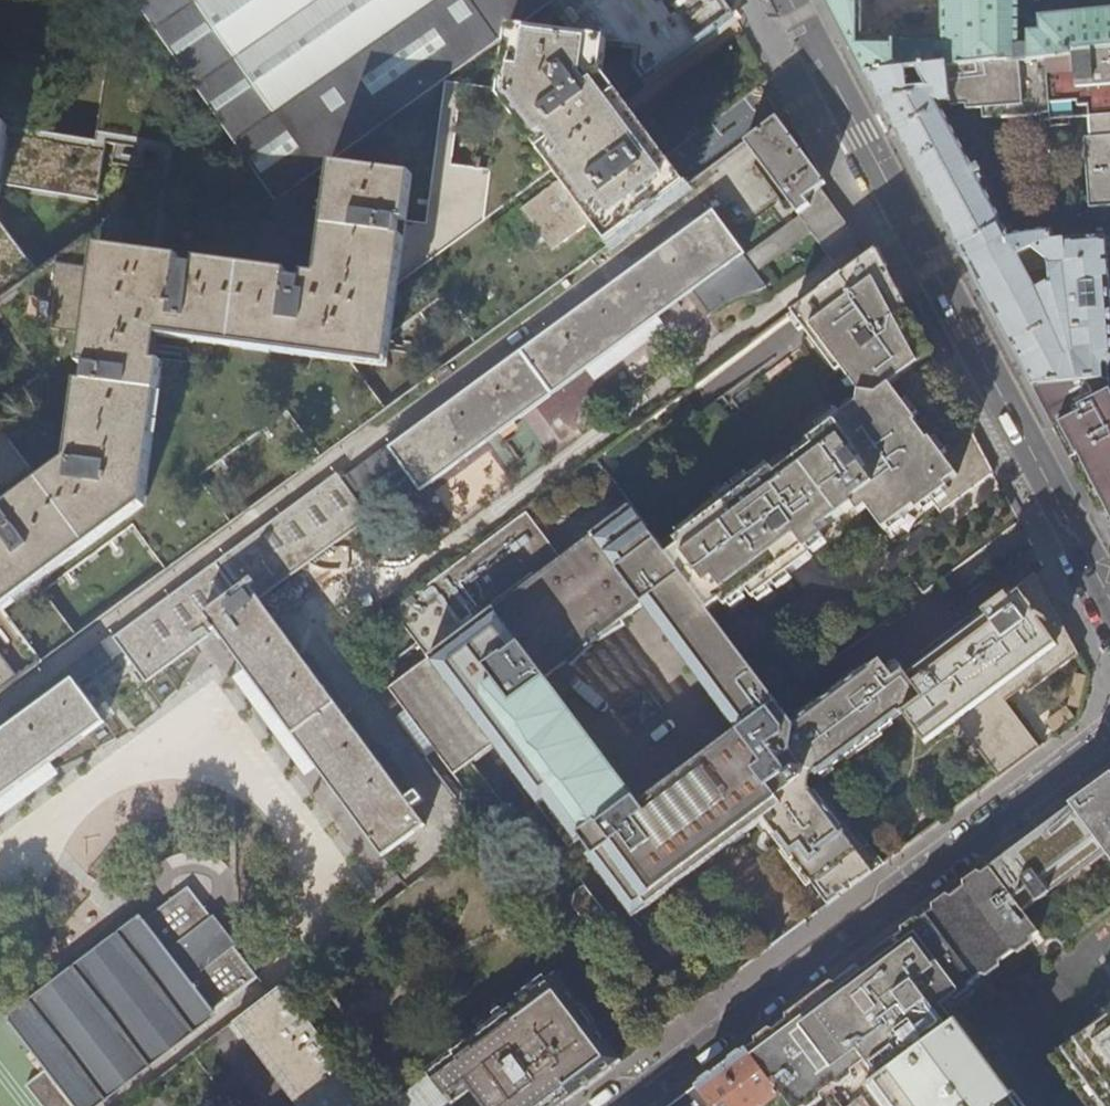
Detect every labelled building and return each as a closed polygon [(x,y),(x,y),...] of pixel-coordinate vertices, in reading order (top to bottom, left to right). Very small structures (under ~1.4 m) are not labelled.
[(666,0),(619,35),(596,4),(555,2),(580,35),(597,38),(595,55),(604,67),(623,93),(727,15),(717,0),(665,0),(666,0)] [(835,17),(864,73),(865,73),(865,74),(1017,59),(1017,62),(1069,57),(1069,55),(1109,51),(1109,0),(942,0),(942,42),(862,42),(862,0),(826,0),(835,17)] [(580,35),(555,2),(564,47),(580,35)] [(604,67),(595,55),(597,38),(580,35),(564,47),(509,35),(504,89),(504,91),(556,170),(562,179),(591,222),(607,244),(686,185),(603,73),(604,67)] [(1069,55),(1069,57),(1017,62),(1017,59),(865,74),(895,128),(952,235),(958,246),(1014,348),(1034,386),(1109,380),(1109,378),(1109,371),(1109,300),(1102,242),(1055,243),(1053,233),(1010,236),(1002,222),(937,105),(949,103),(950,110),(967,110),(967,114),(984,114),(985,123),(1050,119),(1052,131),(1071,130),(1070,107),(1078,106),(1079,112),(1088,111),(1090,142),(1092,174),(1088,174),(1090,212),(1109,211),(1109,51),(1069,55)] [(407,222),(399,285),(556,170),(504,91),(504,89),(445,83),(426,224),(407,222)] [(814,168),(778,118),(744,143),(798,215),(814,204),(809,197),(820,190),(827,185),(814,168)] [(21,188),(96,200),(105,142),(0,126),(0,211),(21,188)] [(0,512),(0,606),(3,610),(144,505),(167,338),(387,369),(399,285),(407,222),(413,175),(332,164),(318,276),(97,247),(85,334),(68,462),(46,478),(0,512)] [(591,222),(562,179),(521,209),(552,251),(591,222)] [(814,204),(798,215),(745,254),(744,255),(756,274),(811,233),(843,276),(870,256),(820,190),(809,197),(814,204)] [(104,731),(76,690),(119,657),(144,690),(214,637),(383,860),(426,828),(257,604),(367,522),(348,496),(393,463),(417,495),(675,298),(693,320),(712,306),(763,286),(756,274),(744,255),(745,254),(714,210),(342,480),(336,472),(14,710),(20,718),(0,733),(0,804),(104,731)] [(36,271),(0,223),(0,298),(36,271)] [(902,299),(876,251),(870,256),(843,276),(799,309),(794,312),(806,329),(808,332),(812,329),(845,374),(841,377),(858,400),(857,408),(841,420),(830,428),(832,430),(822,438),(811,446),(815,452),(813,453),(800,463),(778,480),(774,475),(773,475),(757,486),(755,488),(752,483),(749,484),(735,494),(730,498),(717,508),(697,522),(700,526),(697,528),(680,540),(676,543),(680,548),(669,557),(711,614),(722,606),(726,610),(730,608),(744,598),(748,595),(753,603),(755,602),(769,591),(773,588),(790,576),(815,557),(810,551),(812,550),(827,539),(828,538),(823,532),(856,507),(862,514),(869,509),(887,531),(890,529),(904,518),(917,509),(920,513),(925,509),(933,503),(937,507),(943,514),(995,475),(986,457),(972,431),(940,455),(925,435),(913,419),(902,404),(896,397),(888,386),(931,353),(913,320),(902,299)] [(806,329),(794,312),(790,315),(802,332),(806,329)] [(845,374),(812,329),(808,332),(841,377),(845,374)] [(1034,386),(1047,412),(1052,420),(1109,390),(1109,380),(1034,386)] [(1052,420),(1109,508),(1109,390),(1052,420)] [(918,415),(907,401),(902,404),(913,419),(918,415)] [(822,438),(832,430),(830,428),(841,420),(839,416),(817,432),(822,438)] [(0,417),(0,512),(46,478),(0,417)] [(800,463),(813,453),(809,448),(796,458),(800,463)] [(757,486),(773,475),(769,471),(754,482),(757,486)] [(735,494),(749,484),(746,480),(732,490),(735,494)] [(717,508),(730,498),(727,494),(714,503),(717,508)] [(928,513),(937,507),(933,503),(925,509),(928,513)] [(385,691),(449,777),(489,748),(566,850),(573,845),(631,921),(761,824),(825,908),(842,896),(869,876),(806,791),(816,783),(815,781),(909,712),(925,700),(905,673),(904,673),(900,668),(890,676),(877,659),(787,725),(627,513),(558,563),(522,515),(478,548),(439,577),(425,587),(415,594),(389,614),(425,662),(385,691)] [(893,533),(907,523),(904,518),(890,529),(893,533)] [(680,540),(697,528),(694,523),(677,536),(680,540)] [(816,556),(831,545),(827,539),(812,550),(816,556)] [(1028,692),(1079,656),(1077,653),(1051,605),(1036,575),(905,673),(925,700),(909,712),(929,740),(961,719),(998,779),(1040,748),(1007,700),(1025,687),(1028,692)] [(777,594),(794,581),(790,576),(773,588),(777,594)] [(759,607),(774,597),(769,591),(755,602),(759,607)] [(734,614),(748,604),(744,598),(730,608),(734,614)] [(3,610),(0,606),(0,692),(42,661),(3,610)] [(1106,781),(1099,787),(1027,841),(991,868),(994,872),(1025,915),(1107,855),(1109,859),(1109,781),(1106,781)] [(881,867),(816,783),(806,791),(869,876),(881,867)] [(957,1026),(944,1008),(1041,937),(1025,915),(994,872),(932,919),(898,944),(808,1012),(750,1056),(782,1097),(789,1105),(812,1105),(863,1068),(876,1085),(957,1026)] [(41,1105),(92,1105),(259,978),(189,889),(9,1024),(46,1072),(26,1087),(41,1105)] [(557,974),(427,1071),(432,1077),(454,1105),(562,1105),(604,1075),(622,1061),(557,974)] [(280,986),(237,1019),(299,1105),(377,1105),(280,986)] [(1053,1060),(1088,1105),(1109,1105),(1109,1018),(1053,1060)] [(957,1026),(876,1085),(861,1095),(869,1105),(1017,1105),(957,1026)] [(698,1087),(713,1105),(770,1105),(782,1097),(750,1056),(747,1051),(723,1069),(698,1087)] [(444,1105),(445,1105),(454,1105),(432,1077),(393,1105),(442,1105),(444,1105)] [(698,1087),(680,1101),(673,1105),(713,1105),(698,1087)]
